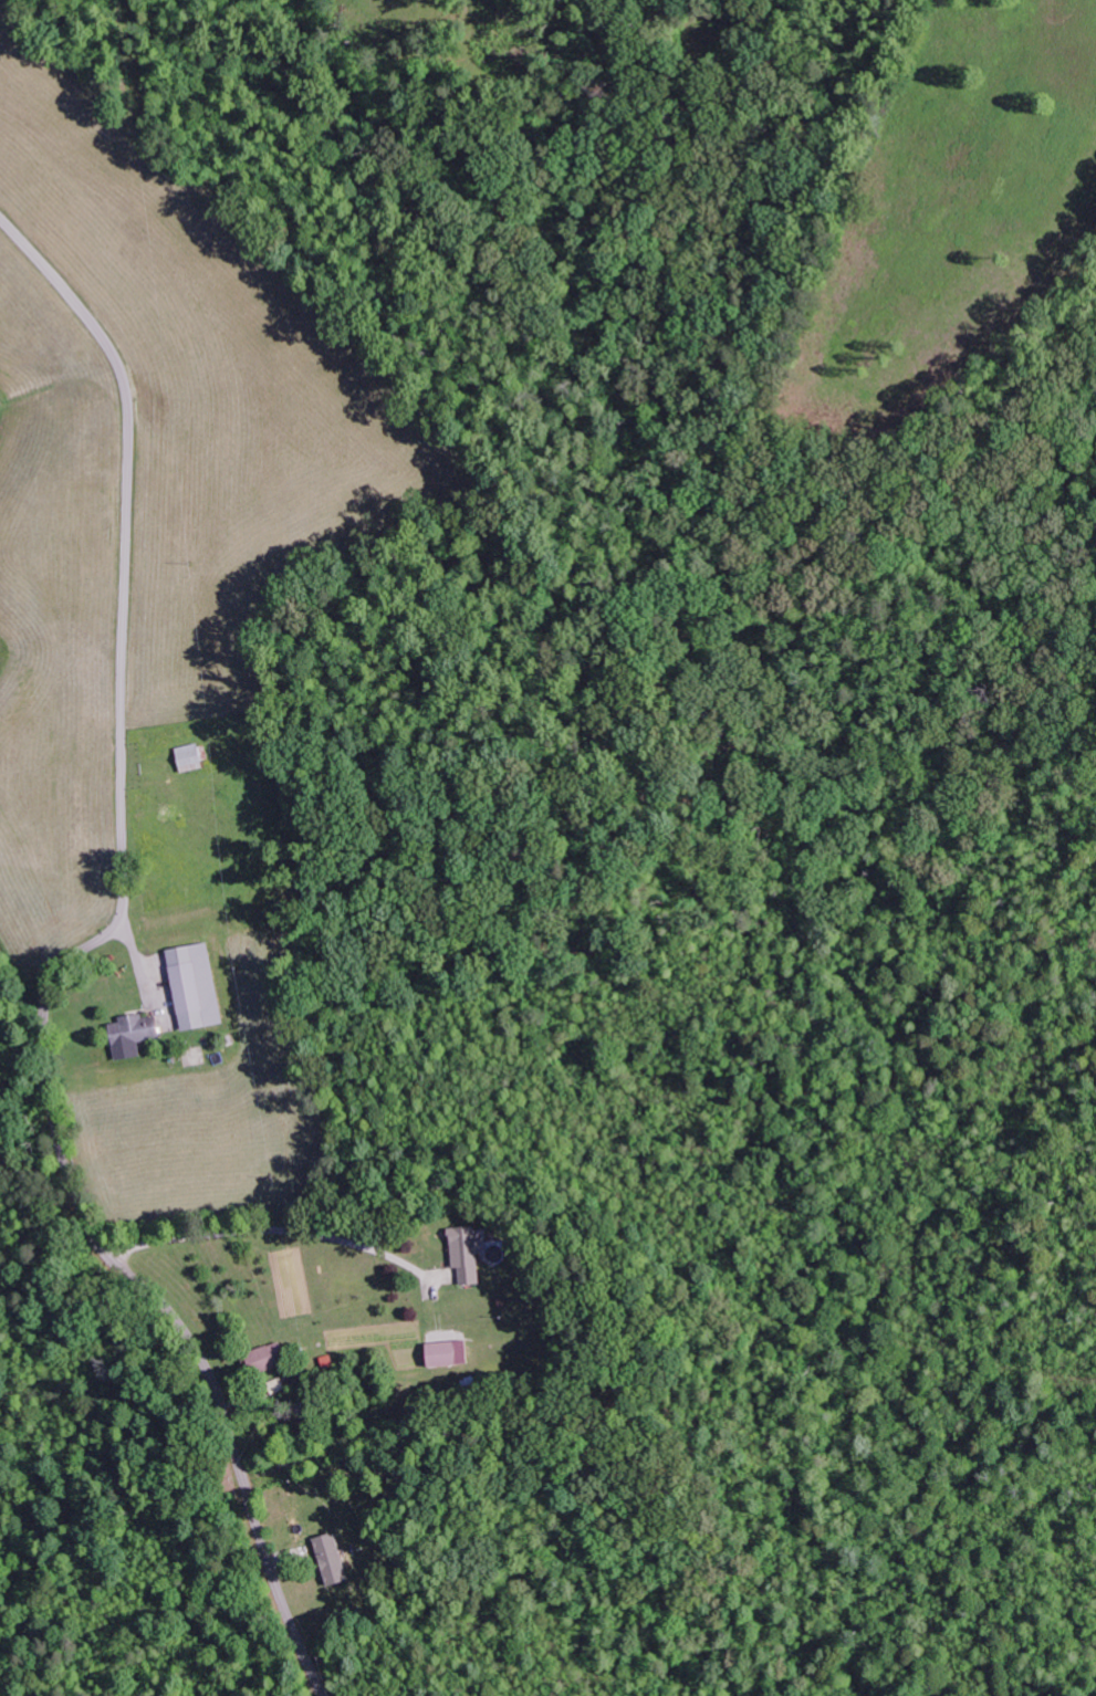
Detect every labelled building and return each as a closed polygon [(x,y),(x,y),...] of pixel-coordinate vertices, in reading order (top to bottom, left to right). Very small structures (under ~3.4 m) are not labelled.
[(162,953),(176,1035),(218,1027),(204,945),(162,953)] [(137,1060),(134,1045),(156,1042),(152,1019),(140,1021),(139,1016),(116,1020),(116,1026),(105,1028),(111,1064),(137,1060)] [(475,1286),(473,1229),(446,1230),(448,1270),(456,1270),(456,1287),(475,1286)] [(423,1370),(465,1365),(462,1342),(420,1347),(423,1370)] [(249,1377),(283,1367),(276,1345),(243,1356),(249,1377)] [(331,1535),(310,1540),(323,1589),(344,1584),(331,1535)]
